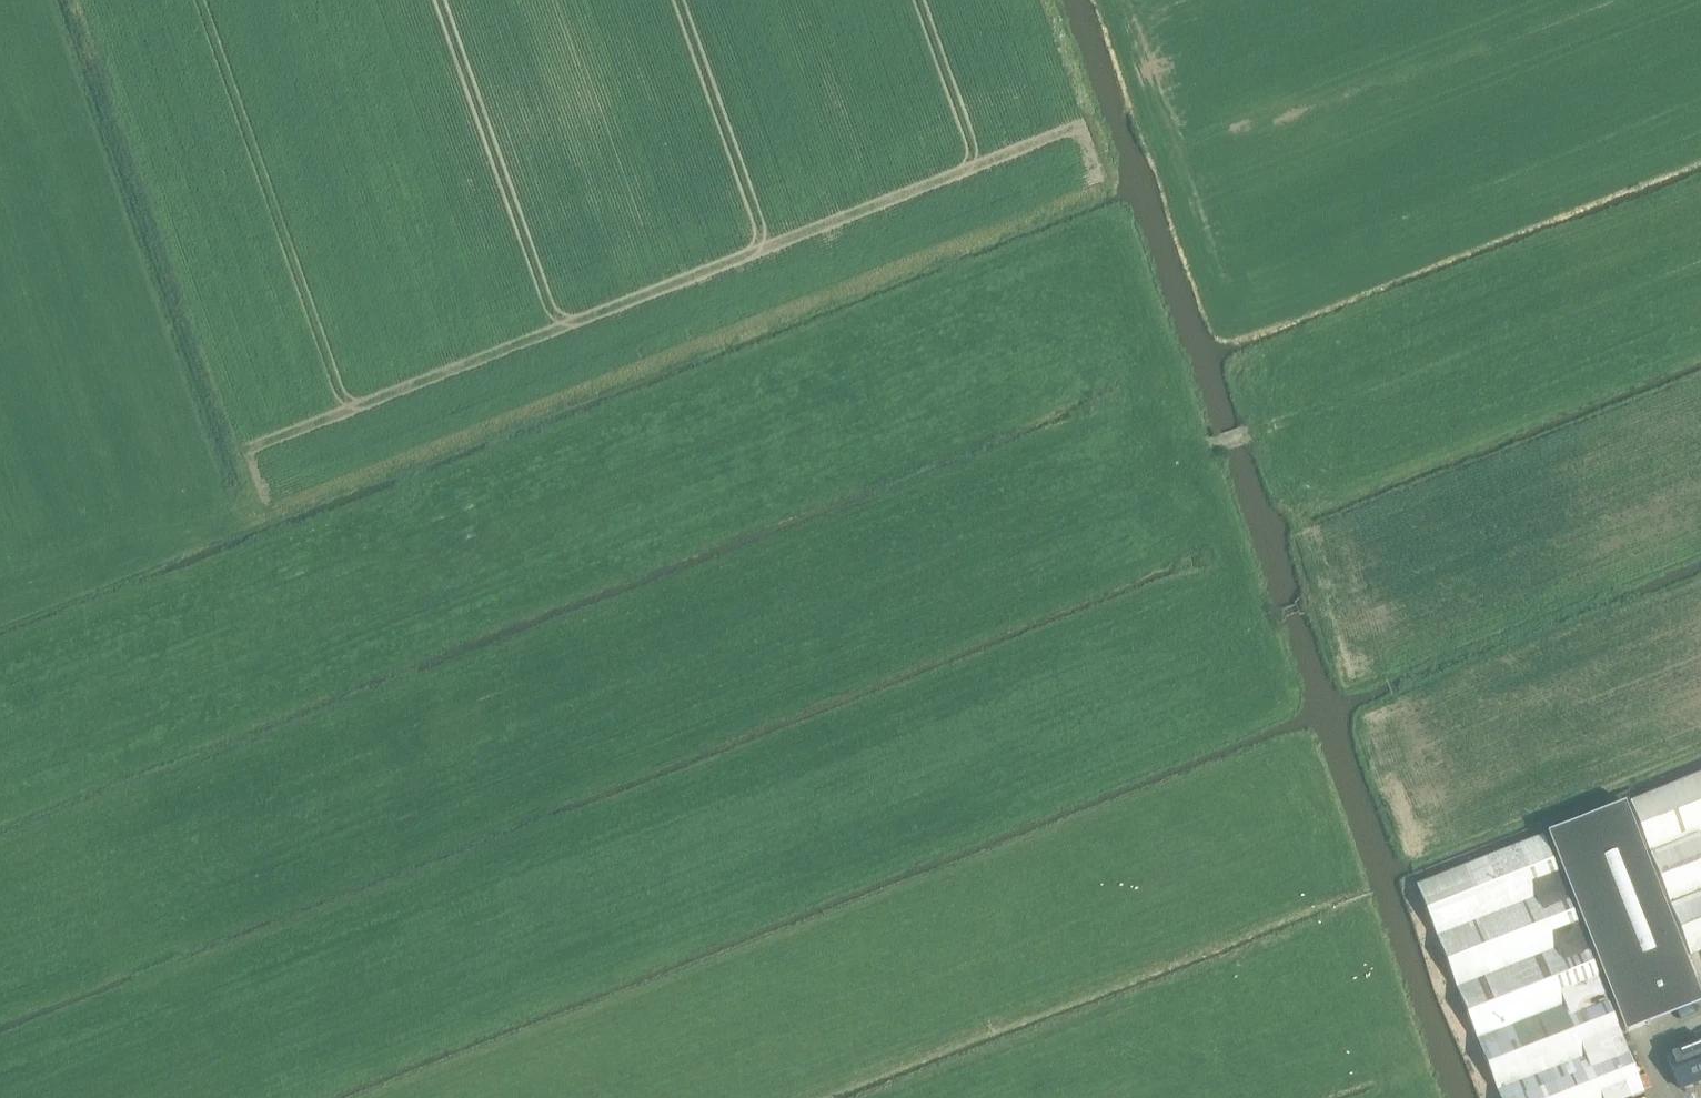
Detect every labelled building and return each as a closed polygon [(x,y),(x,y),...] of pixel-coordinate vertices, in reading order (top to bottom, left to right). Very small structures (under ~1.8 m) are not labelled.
[(1700,875),(1700,772),(1666,786),(1700,875)] [(1649,1030),(1697,1010),(1682,974),(1700,966),(1700,880),(1665,788),(1568,827),(1649,1030)] [(1500,1097),(1631,1097),(1644,1093),(1543,835),(1416,885),(1500,1097)] [(1693,1085),(1692,1081),(1700,1078),(1700,1043),(1668,1056),(1681,1089),(1693,1085)]
